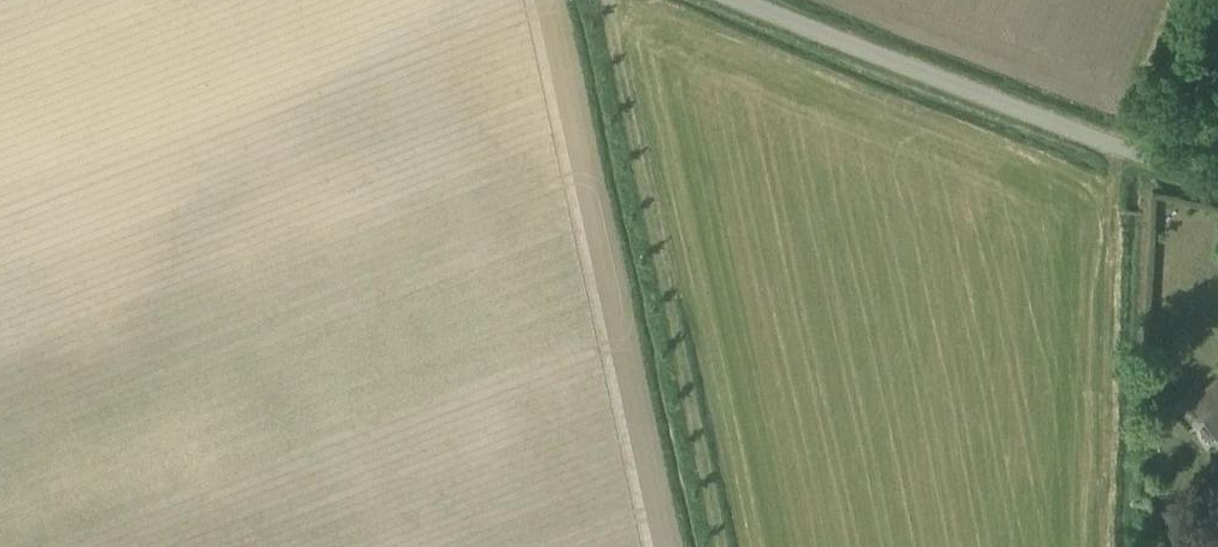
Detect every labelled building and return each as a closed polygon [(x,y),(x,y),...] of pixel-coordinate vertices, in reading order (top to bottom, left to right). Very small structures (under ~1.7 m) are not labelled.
[(1191,400),(1217,430),(1217,377),(1191,400)]
